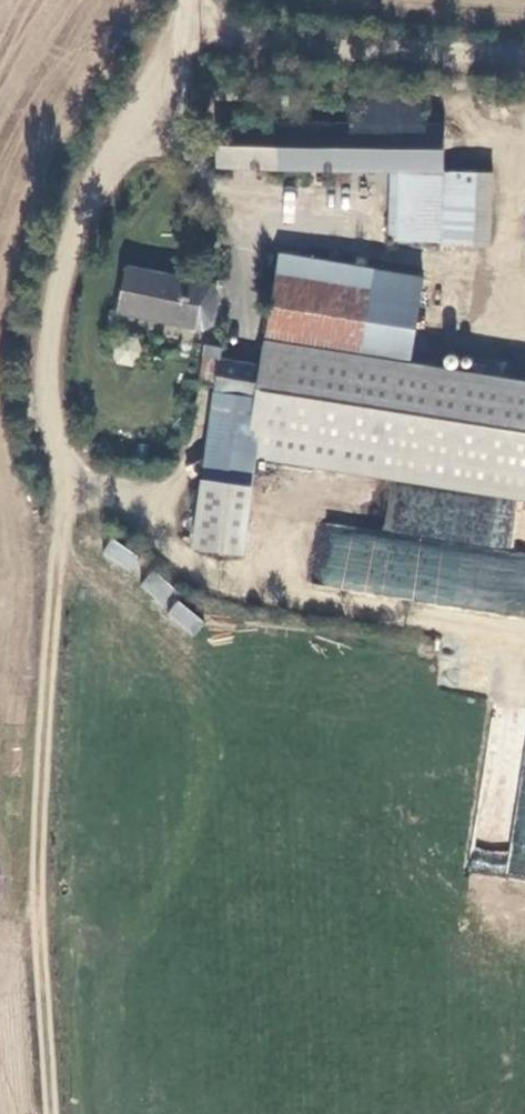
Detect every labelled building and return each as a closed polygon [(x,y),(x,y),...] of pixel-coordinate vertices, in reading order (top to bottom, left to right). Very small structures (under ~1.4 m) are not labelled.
[(422,121),(424,90),(348,88),(346,119),(213,115),(212,160),(387,165),(446,166),(446,122),(422,121)] [(384,235),(442,237),(487,240),(492,169),(446,166),(387,165),(384,235)] [(249,482),(253,454),(524,499),(524,379),(409,359),(423,274),(278,250),(259,362),(254,392),(214,388),(188,542),(237,550),(249,482)] [(209,280),(123,263),(114,306),(200,324),(208,318),(212,309),(214,298),(214,289),(209,280)] [(144,337),(132,335),(124,344),(129,356),(141,359),(149,348),(144,337)] [(254,392),(259,362),(222,355),(219,355),(221,343),(204,340),(198,379),(215,381),(214,388),(254,392)] [(133,572),(142,555),(111,538),(101,555),(133,572)] [(139,592),(167,603),(175,583),(147,572),(139,592)] [(193,637),(205,622),(178,599),(165,614),(193,637)] [(508,878),(524,880),(524,741),(508,878)] [(506,872),(507,851),(472,850),(471,871),(506,872)]
